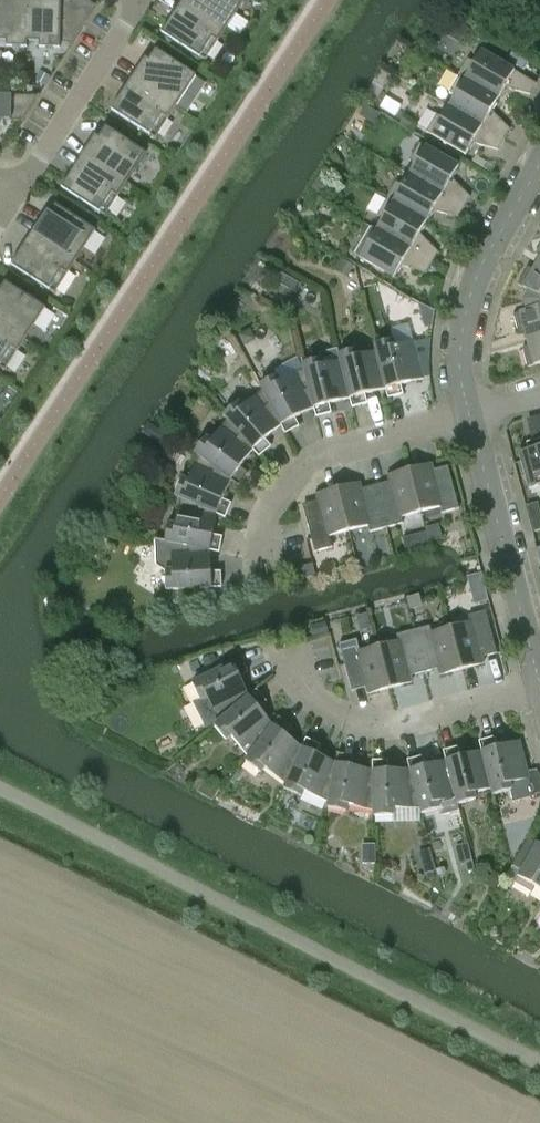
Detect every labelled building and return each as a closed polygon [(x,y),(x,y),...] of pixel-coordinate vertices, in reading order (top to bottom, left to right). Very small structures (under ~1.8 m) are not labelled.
[(7,42),(7,47),(27,48),(27,43),(26,43),(27,0),(0,0),(0,42),(7,42)] [(27,43),(40,43),(40,48),(60,49),(60,44),(71,44),(70,46),(71,47),(99,4),(98,3),(96,6),(87,0),(27,0),(26,43),(27,43)] [(226,30),(245,0),(184,0),(183,2),(226,30)] [(226,30),(183,2),(162,33),(206,61),(226,30)] [(460,42),(465,32),(468,27),(459,22),(451,37),(460,42)] [(132,79),(176,107),(196,76),(156,50),(145,67),(141,65),(132,79)] [(468,59),(459,76),(498,99),(505,88),(530,95),(537,84),(481,51),(474,63),(468,59)] [(43,72),(37,81),(46,86),(51,77),(43,72)] [(498,99),(459,76),(449,93),(455,96),(448,107),(504,139),(510,129),(492,110),(498,99)] [(155,139),(176,107),(132,79),(112,111),(155,139)] [(22,121),(21,123),(22,123),(40,96),(39,95),(38,96),(0,95),(0,121),(22,121)] [(365,104),(359,114),(374,123),(380,113),(365,104)] [(504,139),(448,107),(442,118),(436,115),(426,132),(465,155),(472,143),(498,150),(504,139)] [(405,114),(400,123),(410,130),(416,120),(405,114)] [(82,157),(126,185),(146,153),(106,127),(95,145),(91,143),(82,157)] [(415,164),(409,175),(464,207),(470,197),(452,178),(459,166),(419,143),(409,161),(415,164)] [(126,185),(82,157),(62,188),(105,216),(126,185)] [(458,218),(464,207),(409,175),(402,186),(397,182),(387,199),(426,222),(433,211),(458,218)] [(420,233),(426,222),(387,199),(377,216),(383,219),(377,230),(432,262),(438,252),(420,233)] [(32,234),(75,262),(96,231),(56,205),(44,222),(41,220),(32,234)] [(426,273),(432,262),(377,230),(370,241),(364,238),(354,255),(394,278),(400,266),(426,273)] [(75,262),(32,234),(12,266),(55,294),(75,262)] [(340,258),(334,269),(346,276),(352,265),(340,258)] [(537,264),(533,271),(528,267),(518,285),(529,291),(523,301),(539,303),(539,266),(537,264)] [(288,277),(281,272),(275,282),(282,286),(288,277)] [(25,340),(46,308),(5,282),(0,291),(0,323),(25,340)] [(523,301),(526,311),(513,315),(519,334),(525,333),(527,339),(539,336),(539,303),(523,301)] [(435,311),(418,302),(425,328),(432,326),(435,311)] [(0,323),(0,368),(5,371),(25,340),(0,323)] [(246,345),(255,340),(249,329),(240,333),(246,345)] [(527,339),(529,346),(522,348),(528,368),(539,364),(539,336),(527,339)] [(374,345),(376,351),(377,351),(387,389),(386,389),(388,398),(403,394),(401,385),(423,379),(413,342),(395,346),(393,340),(374,345)] [(365,395),(386,389),(387,389),(377,351),(376,351),(359,356),(357,349),(338,354),(340,361),(341,361),(351,398),(350,398),(352,407),(367,404),(365,395)] [(315,408),(314,408),(316,417),(331,413),(329,404),(350,398),(351,398),(341,361),(340,361),(323,365),(321,359),(302,364),(304,369),(305,369),(315,408)] [(295,418),(314,408),(315,408),(305,369),(304,369),(280,382),(277,376),(260,385),(263,390),(281,425),(285,433),(299,426),(295,418)] [(223,415),(227,419),(253,450),(259,457),(271,447),(265,440),(281,425),(263,390),(242,408),(238,403),(223,415)] [(240,467),(253,450),(227,419),(211,441),(206,437),(194,453),(199,456),(199,455),(232,479),(231,480),(239,485),(248,473),(240,467)] [(162,433),(150,424),(148,423),(142,432),(144,434),(156,442),(162,433)] [(539,487),(539,440),(532,442),(532,448),(533,449),(519,453),(528,490),(539,487)] [(217,513),(217,514),(225,518),(231,504),(223,500),(231,480),(232,479),(199,455),(199,456),(188,481),(182,478),(175,496),(180,498),(217,513)] [(431,464),(409,470),(421,512),(440,507),(442,513),(459,509),(448,466),(433,470),(431,464)] [(389,482),(375,486),(386,528),(403,523),(401,517),(421,512),(409,470),(388,475),(389,482)] [(370,532),(386,528),(375,486),(361,489),(359,483),(338,489),(349,531),(368,526),(370,532)] [(329,536),(349,531),(338,489),(316,494),(319,506),(304,510),(315,552),(332,547),(329,536)] [(213,536),(217,514),(217,513),(180,498),(175,525),(169,524),(165,542),(210,550),(210,551),(219,552),(222,537),(213,536)] [(539,531),(539,511),(538,503),(527,505),(534,532),(539,531)] [(438,525),(427,528),(431,541),(442,538),(438,525)] [(210,550),(165,542),(155,540),(156,566),(166,572),(166,590),(221,587),(221,572),(211,573),(210,551),(210,550)] [(392,553),(390,544),(383,546),(386,555),(392,553)] [(296,569),(299,579),(315,575),(312,565),(296,569)] [(488,601),(485,587),(477,589),(472,597),(474,605),(488,601)] [(408,597),(411,608),(423,605),(420,594),(408,597)] [(470,622),(450,627),(462,669),(484,664),(482,657),(497,653),(486,611),(468,616),(470,622)] [(325,621),(309,625),(312,634),(327,630),(325,621)] [(440,675),(462,669),(450,627),(432,632),(430,626),(413,630),(424,672),(438,669),(440,675)] [(410,676),(424,672),(413,630),(397,634),(398,641),(379,646),(390,688),(412,683),(410,676)] [(71,637),(68,650),(83,654),(87,641),(71,637)] [(368,694),(390,688),(379,646),(360,651),(357,639),(339,644),(350,686),(365,682),(368,694)] [(202,660),(206,669),(217,663),(213,654),(202,660)] [(207,697),(219,722),(250,697),(250,696),(240,676),(248,672),(241,659),(192,683),(201,700),(207,697)] [(256,690),(250,696),(250,697),(219,722),(214,725),(227,740),(232,736),(249,757),(274,725),(273,725),(259,708),(266,702),(256,690)] [(279,718),(273,725),(274,725),(249,757),(245,761),(261,773),(265,768),(286,784),(287,784),(303,748),(302,747),(285,734),(291,727),(279,718)] [(479,742),(482,751),(483,751),(492,788),(491,788),(493,795),(512,790),(510,784),(529,779),(519,741),(496,747),(494,738),(479,742)] [(287,784),(286,784),(284,789),(301,797),(304,791),(329,801),(329,802),(337,763),(336,763),(316,754),(320,745),(306,739),(302,747),(303,748),(287,784)] [(474,793),(491,788),(492,788),(483,751),(482,751),(461,756),(458,747),(444,751),(446,760),(447,760),(456,798),(457,804),(476,799),(474,793)] [(338,754),(336,763),(337,763),(329,802),(329,801),(327,808),(346,812),(347,805),(374,810),(375,811),(373,771),(373,770),(351,766),(353,757),(338,754)] [(438,802),(456,798),(447,760),(446,760),(425,766),(422,757),(408,761),(410,770),(411,770),(421,808),(420,808),(421,814),(440,809),(438,802)] [(393,809),(420,808),(421,808),(411,770),(410,770),(388,770),(388,761),(372,761),(373,770),(373,771),(375,811),(374,810),(374,816),(393,816),(393,809)] [(204,781),(197,792),(212,801),(219,789),(204,781)] [(537,843),(514,882),(532,893),(535,887),(539,890),(539,845),(537,843)] [(375,855),(362,856),(363,864),(375,864),(375,855)] [(435,871),(432,859),(421,862),(424,874),(435,871)] [(473,862),(465,864),(467,872),(475,870),(473,862)]
